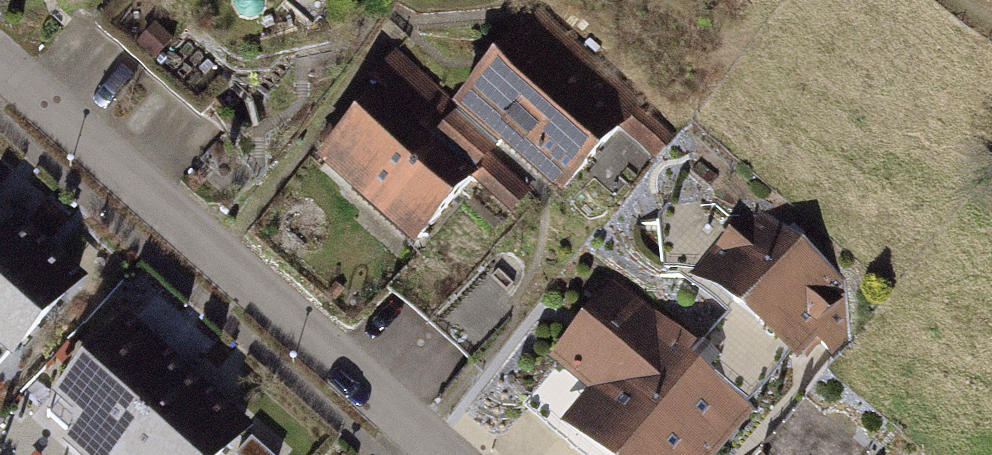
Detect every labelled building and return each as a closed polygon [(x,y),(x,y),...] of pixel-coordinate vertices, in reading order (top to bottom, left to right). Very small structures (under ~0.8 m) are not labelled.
[(451,103),(453,104),(492,139),(494,140),(504,128),(561,178),(612,120),(653,157),(670,137),(567,45),(557,56),(520,24),(451,103)] [(381,94),(320,162),(425,254),(390,294),(428,327),(469,281),(413,231),(464,173),(510,213),(530,191),(483,150),(492,139),(453,104),(432,127),(409,107),(403,114),(381,94)] [(658,218),(659,271),(676,271),(730,320),(690,362),(744,410),(791,360),(797,364),(816,343),(837,362),(854,344),(847,286),(760,215),(729,217),(717,206),(669,207),(658,218)] [(0,240),(0,338),(13,350),(80,276),(18,220),(0,240)] [(510,317),(469,281),(428,327),(469,364),(510,317)] [(560,356),(594,386),(559,425),(593,454),(710,454),(747,413),(744,410),(690,362),(615,295),(560,356)] [(92,454),(108,454),(185,370),(123,314),(56,388),(76,406),(77,431),(72,436),(92,454)] [(108,454),(221,454),(247,427),(185,371),(108,454)] [(811,403),(785,432),(810,454),(863,454),(866,452),(811,403)] [(249,437),(235,452),(239,454),(269,454),(249,437)]
